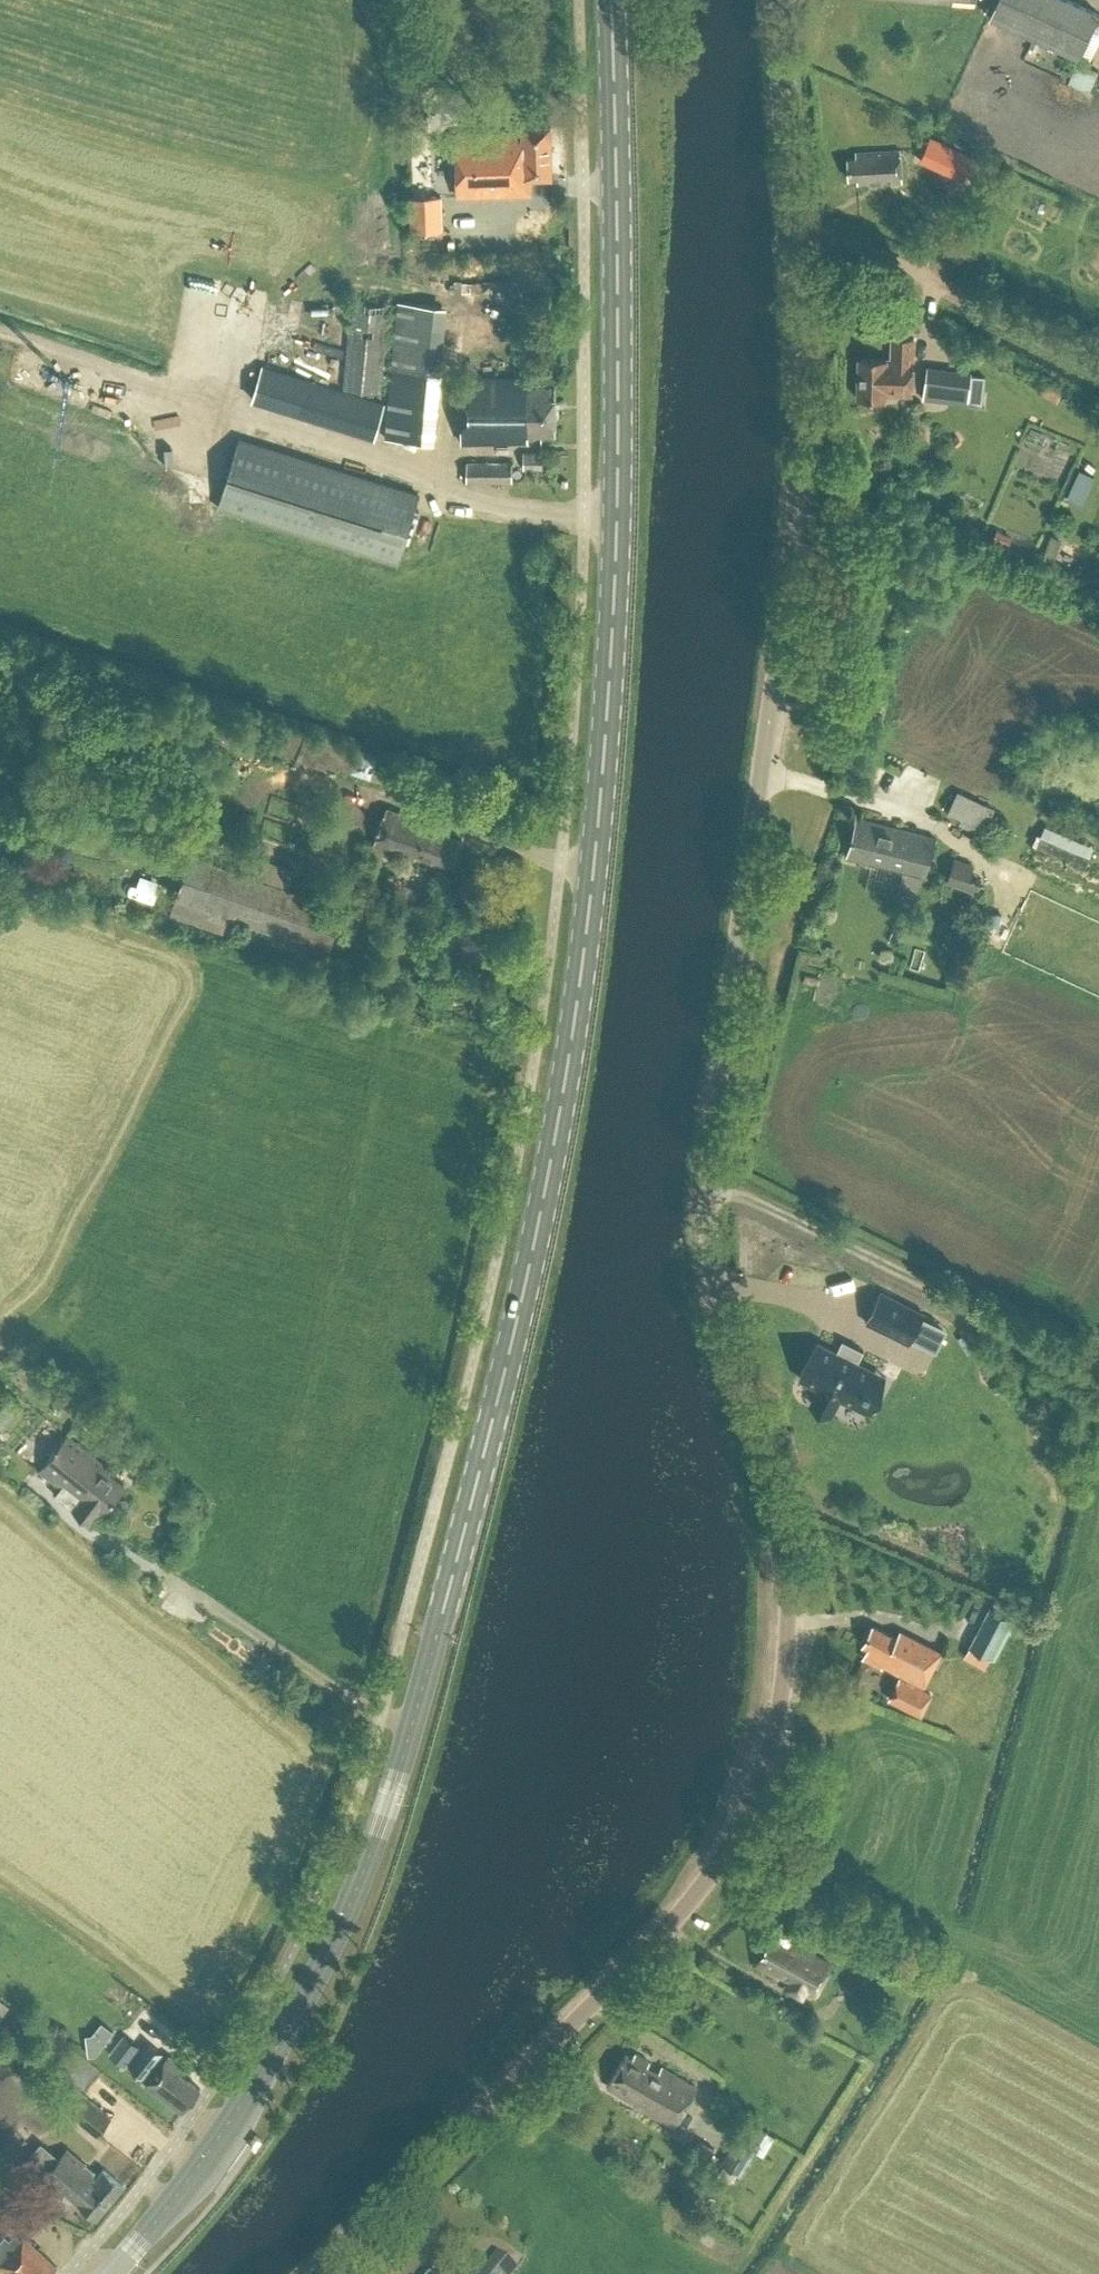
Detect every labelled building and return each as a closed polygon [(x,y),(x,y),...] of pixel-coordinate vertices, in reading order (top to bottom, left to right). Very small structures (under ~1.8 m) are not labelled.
[(1078,57),(1098,12),(1098,11),(1075,0),(995,0),(988,15),(1078,57)] [(1092,88),(1098,72),(1098,68),(1078,59),(1070,79),(1092,88)] [(409,123),(428,122),(427,114),(408,115),(409,123)] [(458,195),(524,193),(524,176),(551,176),(550,123),(521,124),(521,131),(456,133),(458,195)] [(921,147),(922,163),(949,161),(948,145),(921,147)] [(901,180),(899,148),(854,151),(855,157),(847,157),(848,177),(856,177),(856,182),(901,180)] [(976,151),(964,171),(976,178),(988,158),(976,151)] [(408,230),(441,229),(440,194),(407,194),(408,230)] [(382,392),(390,293),(348,290),(340,389),(382,392)] [(397,301),(395,319),(385,434),(434,439),(446,306),(397,301)] [(912,358),(913,336),(891,335),(890,358),(886,357),(858,356),(856,396),(884,398),(884,392),(911,393),(912,358)] [(266,340),(264,350),(287,356),(289,346),(266,340)] [(926,365),(922,397),(967,402),(970,370),(926,365)] [(526,382),(526,370),(520,370),(520,375),(460,375),(460,438),(526,438),(526,431),(555,431),(554,382),(526,382)] [(396,563),(417,496),(239,440),(218,507),(396,563)] [(523,469),(541,468),(540,455),(522,456),(523,469)] [(512,478),(512,458),(467,458),(466,478),(512,478)] [(1049,500),(1059,484),(1044,475),(1034,491),(1049,500)] [(1010,535),(995,528),(991,538),(1006,545),(1010,535)] [(288,725),(279,750),(295,756),(304,731),(288,725)] [(304,731),(295,756),(323,767),(324,765),(333,742),(305,731),(304,731)] [(333,742),(324,765),(337,770),(338,766),(382,782),(386,770),(381,768),(383,761),(376,758),(375,757),(357,751),(333,742)] [(451,866),(462,838),(436,829),(437,825),(386,806),(373,842),(370,852),(383,856),(387,846),(414,857),(416,853),(451,866)] [(846,854),(924,874),(934,837),(855,817),(846,854)] [(328,950),(343,907),(190,853),(169,913),(232,935),(238,918),(328,950)] [(953,857),(946,881),(976,891),(980,879),(969,875),(973,863),(953,857)] [(880,1288),(864,1320),(908,1343),(924,1311),(880,1288)] [(817,1339),(798,1377),(816,1387),(808,1402),(832,1415),(840,1399),(861,1410),(881,1371),(857,1359),(863,1348),(842,1338),(836,1348),(817,1339)] [(19,1401),(0,1387),(0,1426),(19,1401)] [(103,1510),(124,1483),(105,1468),(108,1464),(69,1432),(39,1468),(60,1485),(54,1493),(89,1521),(100,1507),(103,1510)] [(162,1543),(155,1555),(164,1560),(171,1548),(162,1543)] [(988,1605),(968,1643),(994,1657),(1014,1618),(988,1605)] [(900,1630),(897,1636),(872,1624),(863,1643),(869,1646),(863,1657),(882,1667),(884,1664),(910,1677),(908,1681),(900,1677),(890,1697),(922,1713),(932,1693),(912,1683),(914,1679),(925,1684),(941,1650),(900,1630)] [(843,1640),(838,1650),(858,1661),(863,1650),(843,1640)] [(864,1685),(853,1708),(880,1721),(890,1699),(887,1698),(896,1680),(833,1651),(825,1666),(864,1685)] [(788,1947),(792,1940),(791,1935),(786,1932),(782,1933),(778,1941),(772,1938),(757,1963),(789,1981),(786,1987),(801,1996),(805,1990),(815,1995),(833,1964),(796,1942),(792,1949),(788,1947)] [(869,1963),(882,1970),(890,1956),(876,1949),(869,1963)] [(124,2032),(109,2052),(125,2063),(139,2044),(124,2032)] [(147,2040),(130,2064),(146,2076),(164,2052),(147,2040)] [(649,2061),(635,2052),(632,2056),(626,2053),(607,2087),(641,2106),(640,2107),(675,2125),(697,2086),(661,2066),(657,2072),(646,2065),(649,2061)] [(182,2111),(200,2086),(180,2071),(184,2066),(167,2053),(145,2083),(182,2111)] [(62,2105),(96,2133),(111,2115),(77,2087),(62,2105)] [(756,2125),(750,2136),(759,2141),(765,2130),(756,2125)] [(738,2129),(720,2162),(740,2173),(759,2141),(750,2136),(738,2129)] [(713,2147),(700,2138),(694,2148),(708,2156),(713,2147)] [(96,2215),(123,2184),(103,2168),(98,2174),(67,2147),(58,2158),(49,2150),(33,2169),(61,2193),(64,2189),(74,2197),(74,2196),(96,2215)] [(10,2232),(19,2211),(0,2202),(0,2228),(10,2232)] [(57,2265),(24,2234),(16,2243),(8,2236),(0,2245),(0,2249),(5,2254),(0,2260),(0,2264),(11,2273),(54,2273),(51,2272),(57,2265)] [(485,2273),(515,2273),(517,2272),(499,2257),(485,2273)]
